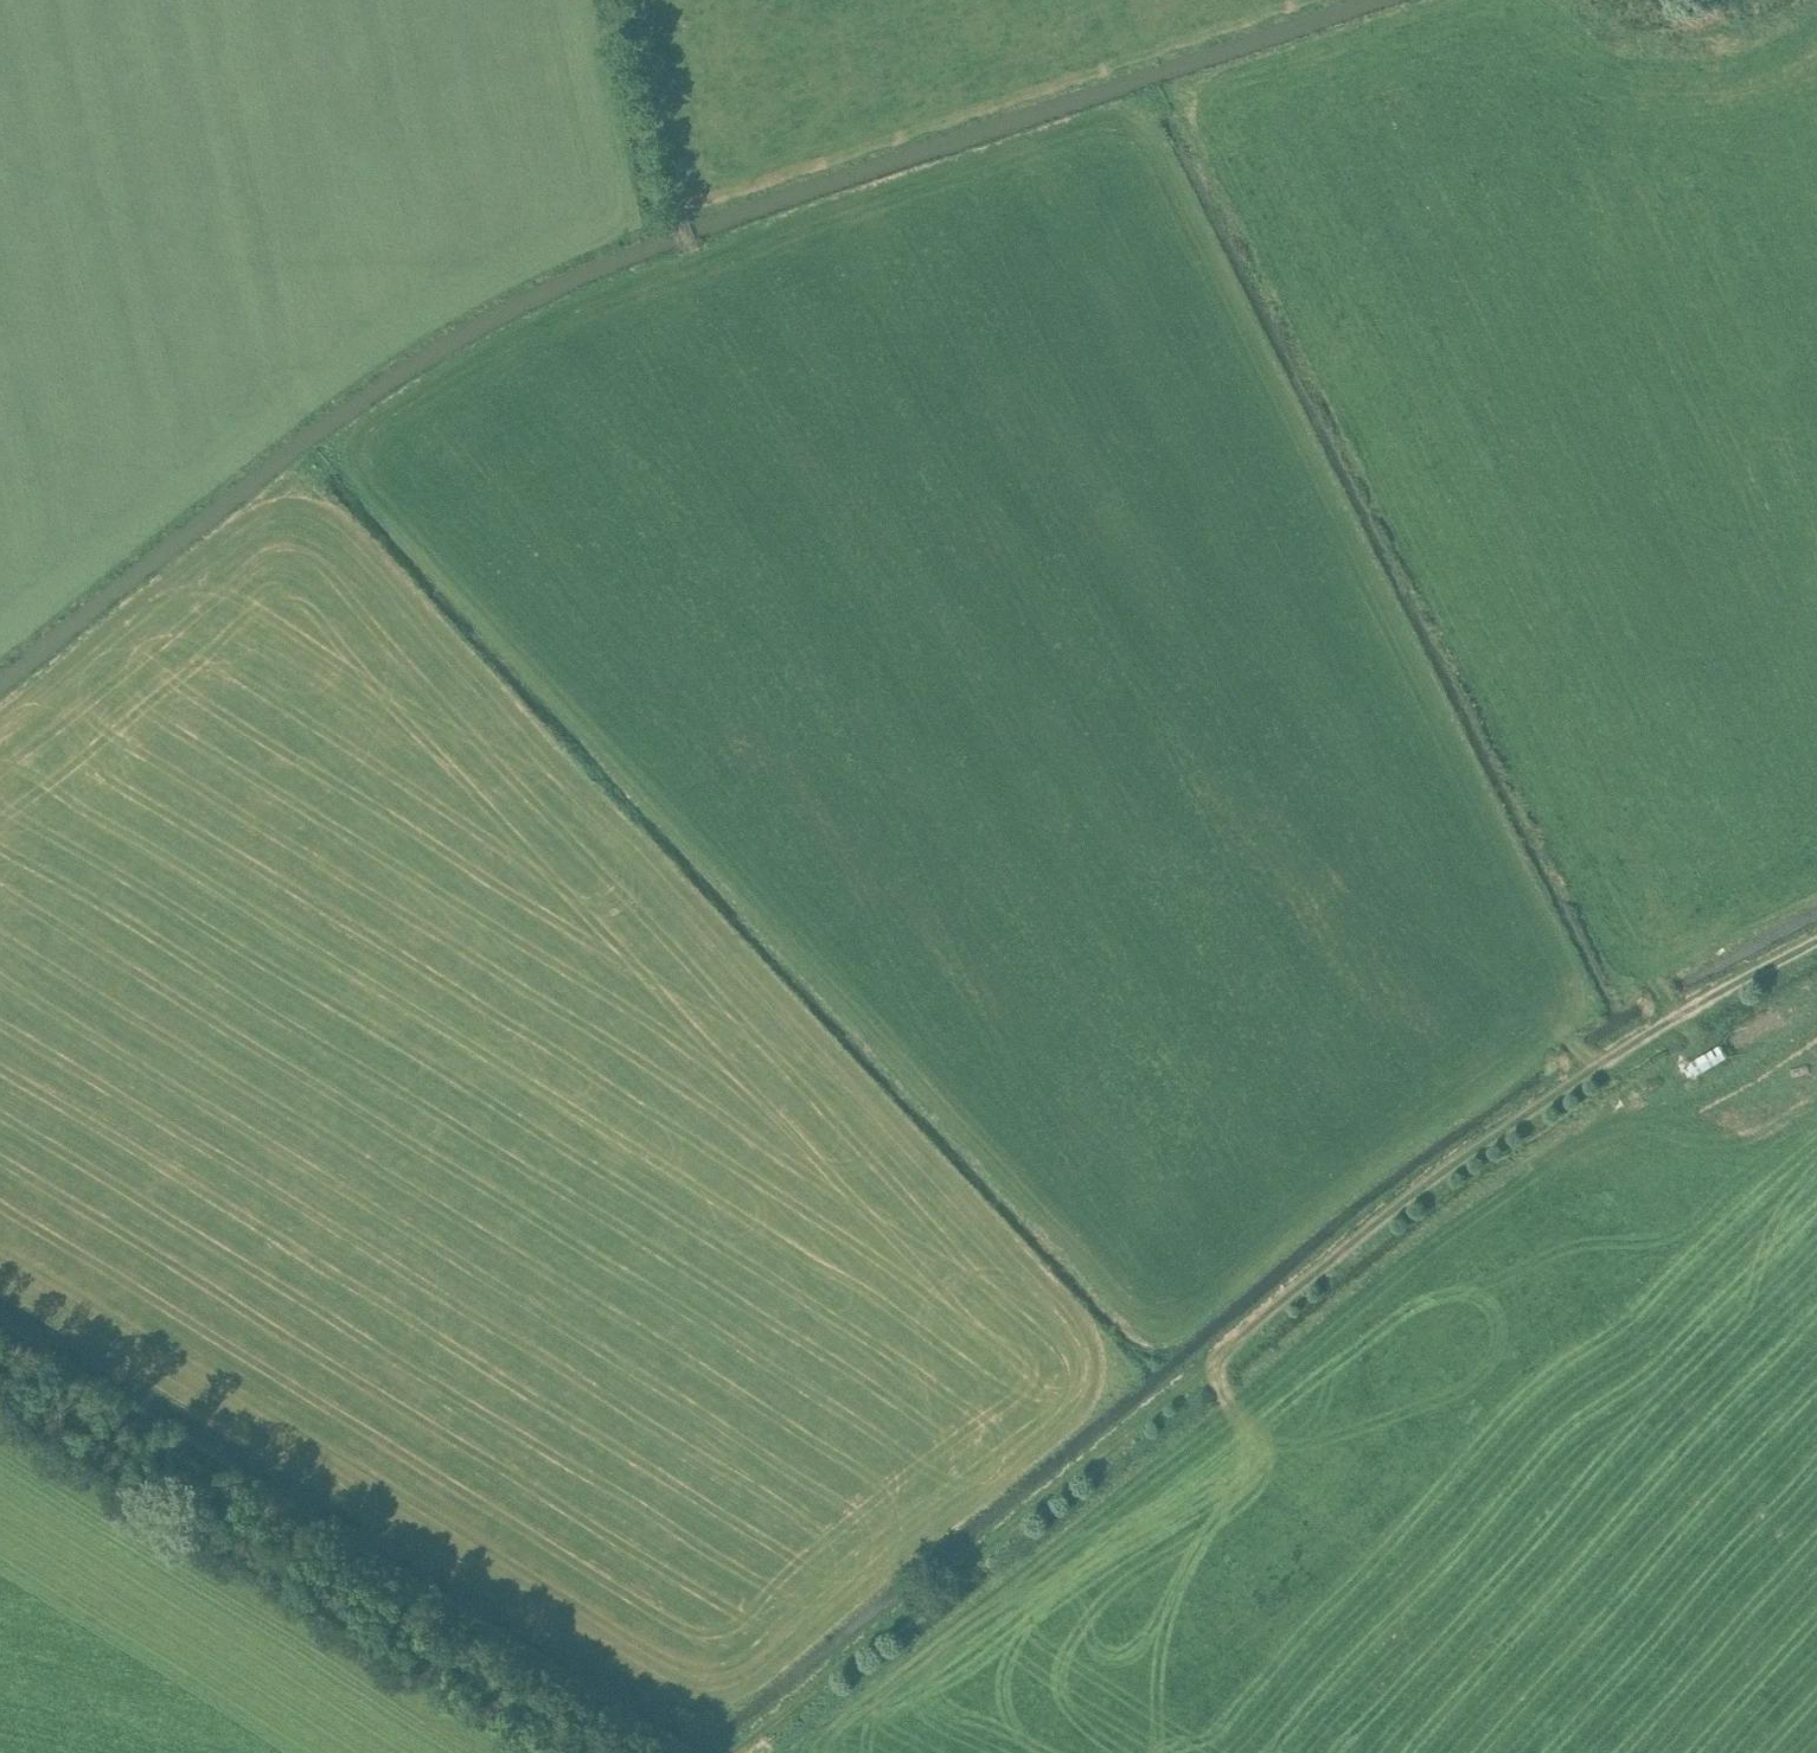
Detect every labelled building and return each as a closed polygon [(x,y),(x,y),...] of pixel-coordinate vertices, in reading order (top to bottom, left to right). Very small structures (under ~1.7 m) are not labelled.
[(1688,1063),(1694,1076),(1730,1062),(1724,1048),(1688,1063)]
